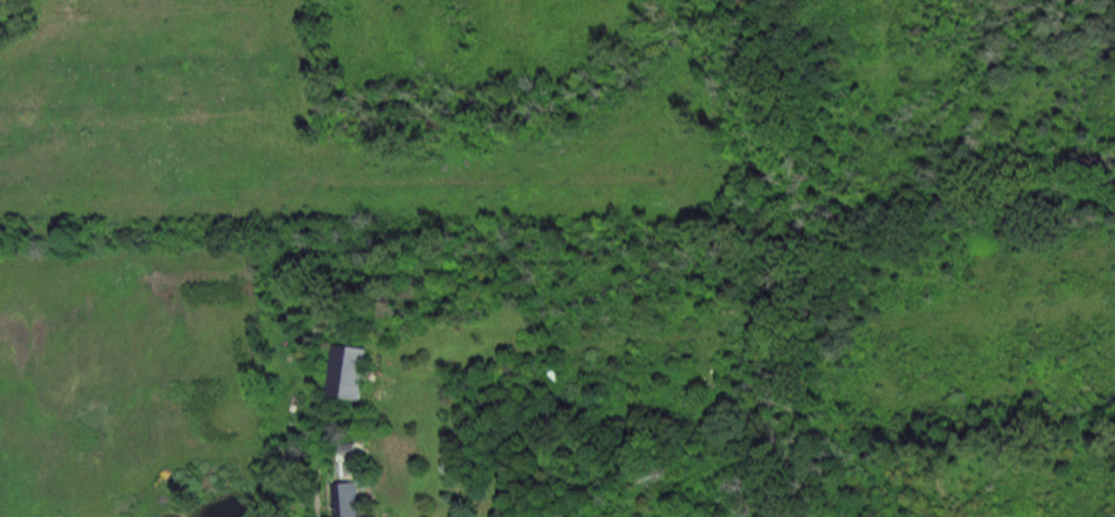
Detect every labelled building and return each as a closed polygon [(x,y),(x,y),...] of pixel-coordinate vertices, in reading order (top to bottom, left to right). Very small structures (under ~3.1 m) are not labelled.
[(370,350),(343,347),(338,399),(365,402),(370,350)] [(358,456),(355,443),(340,447),(342,459),(358,456)] [(362,484),(337,484),(337,516),(362,516),(362,484)]
